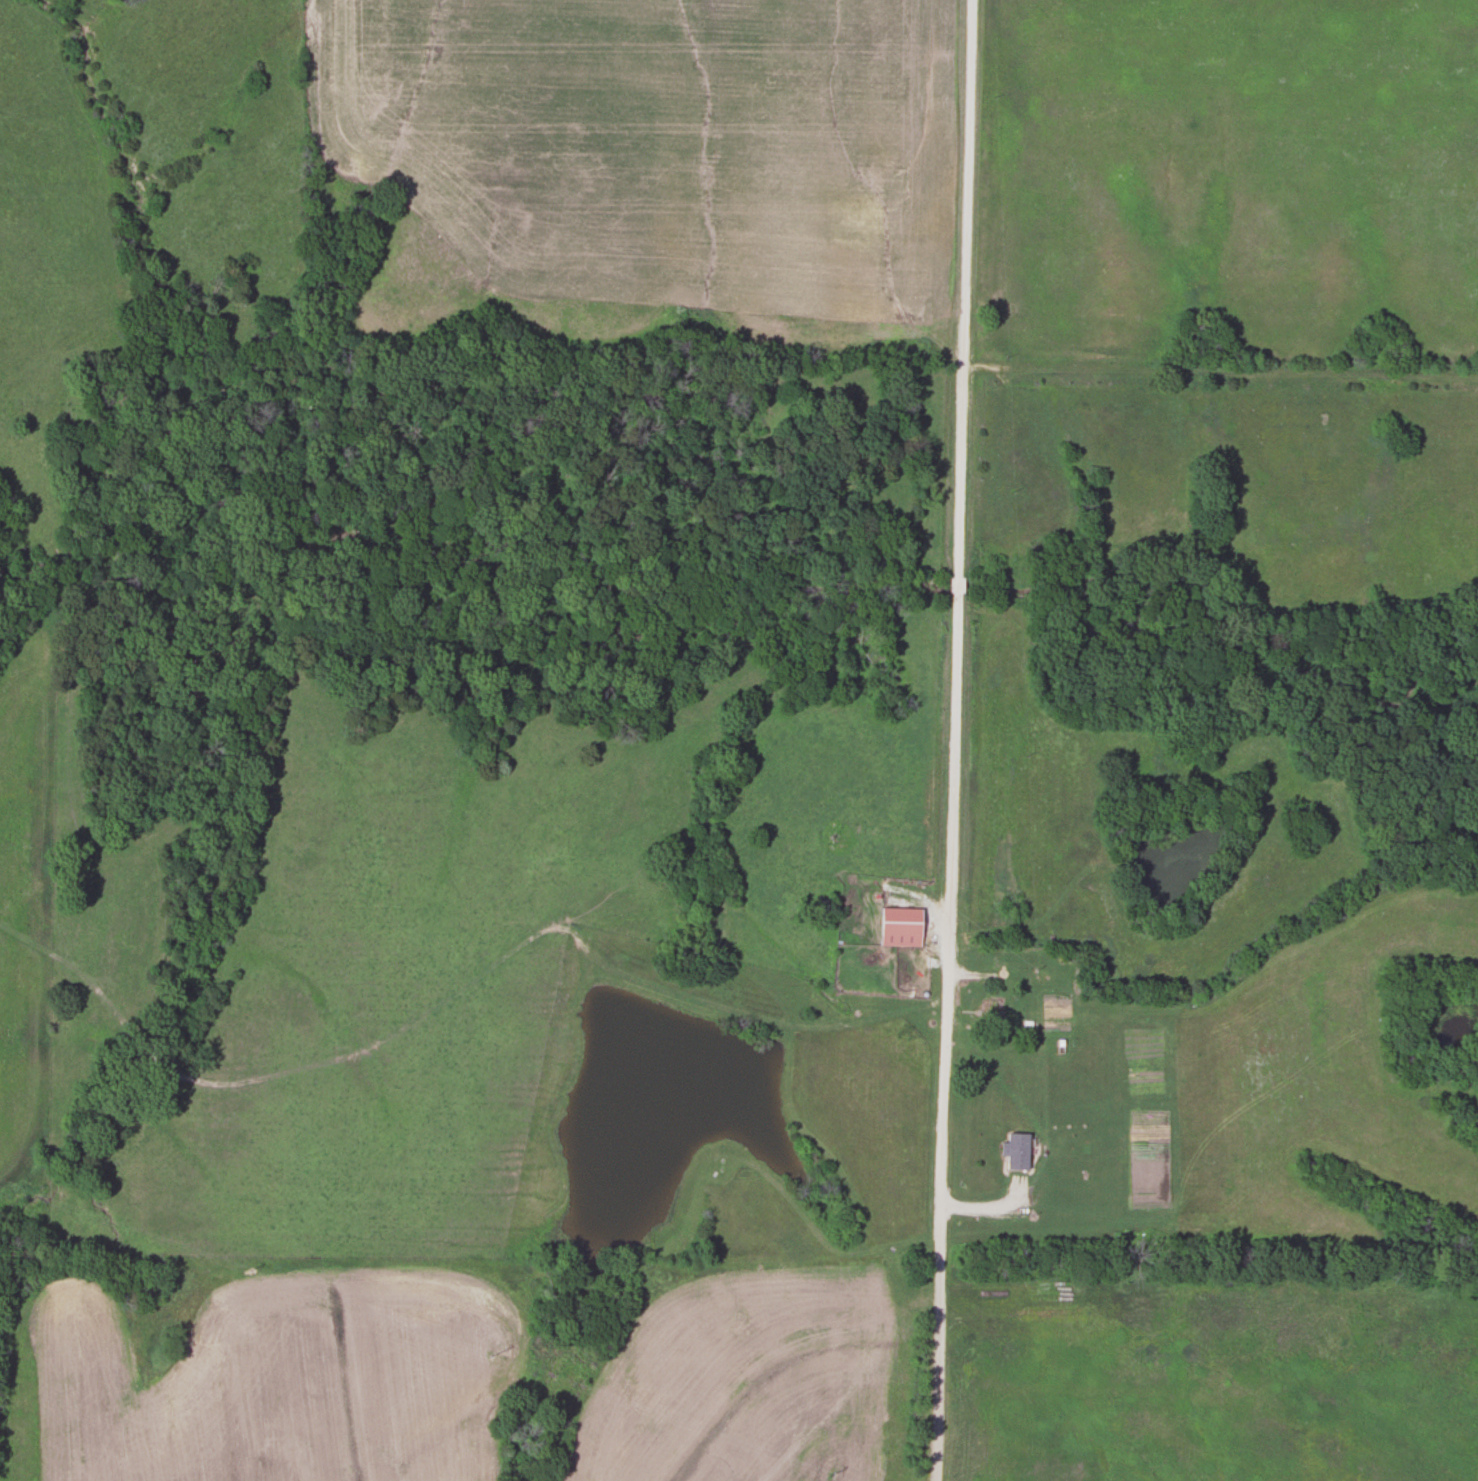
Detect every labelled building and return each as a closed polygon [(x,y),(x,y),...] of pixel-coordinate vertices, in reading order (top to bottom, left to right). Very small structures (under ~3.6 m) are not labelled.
[(921,908),(881,908),(881,946),(921,946),(921,908)] [(1030,1134),(1009,1133),(1009,1143),(1003,1142),(1002,1155),(1007,1156),(1007,1169),(1029,1170),(1030,1134)]
